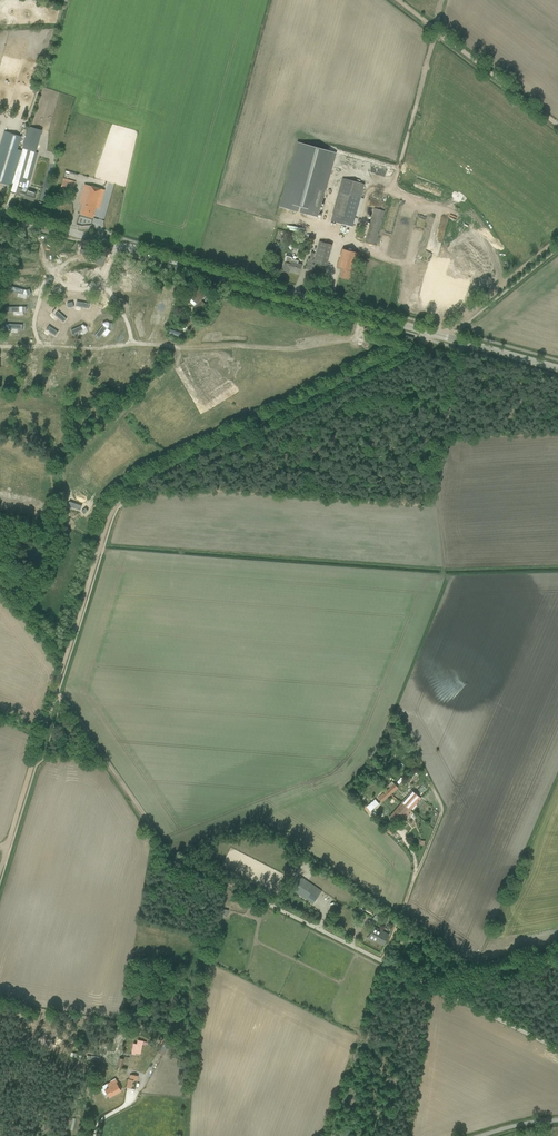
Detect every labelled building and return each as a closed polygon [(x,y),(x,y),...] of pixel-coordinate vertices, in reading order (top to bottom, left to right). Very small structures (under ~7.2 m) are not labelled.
[(17,177),(16,178),(15,183),(28,187),(35,161),(38,152),(35,152),(41,130),(29,127),(23,149),(27,150),(20,178),(17,177)] [(0,146),(0,183),(10,186),(21,151),(18,150),(22,137),(4,131),(0,146)] [(317,217),(335,153),(327,150),(298,142),(280,207),(301,213),(317,217)] [(352,227),(364,184),(342,178),(330,221),(352,227)] [(62,181),(60,189),(72,193),(74,184),(62,181)] [(85,184),(81,198),(79,203),(83,204),(80,214),(93,218),(96,208),(99,209),(104,190),(98,188),(85,184)] [(36,192),(27,189),(23,188),(23,189),(17,188),(15,195),(20,196),(20,195),(25,196),(24,198),(34,201),(35,195),(36,192)] [(375,245),(384,211),(374,208),(365,242),(375,245)] [(395,230),(391,230),(385,252),(386,259),(388,259),(395,261),(395,259),(398,259),(401,246),(403,240),(403,232),(400,232),(400,227),(396,226),(395,230)] [(364,232),(357,230),(356,237),(362,239),(364,232)] [(300,235),(296,248),(304,251),(308,237),(300,235)] [(332,245),(319,241),(313,263),(326,267),(332,245)] [(342,249),(339,261),(338,267),(342,268),(339,277),(350,280),(357,253),(342,249)] [(308,259),(305,269),(313,271),(315,264),(312,264),(313,260),(312,260),(314,254),(311,253),(309,259),(308,259)] [(105,256),(98,254),(94,263),(101,265),(105,256)] [(286,255),(283,265),(282,270),(289,272),(290,270),(299,273),(301,265),(297,264),(298,261),(292,259),(292,257),(286,255)] [(75,276),(54,271),(50,285),(62,288),(61,294),(81,299),(84,290),(73,287),(75,278),(94,283),(96,278),(101,279),(104,267),(95,264),(92,275),(76,271),(75,276)] [(441,277),(434,302),(451,307),(455,294),(460,296),(463,284),(458,283),(458,281),(441,277)] [(105,285),(103,299),(118,302),(120,287),(105,285)] [(23,294),(24,290),(11,286),(10,291),(23,294)] [(193,293),(189,297),(190,297),(188,300),(194,306),(193,306),(198,311),(201,308),(205,304),(200,299),(204,294),(199,288),(194,293),(193,293)] [(66,319),(58,311),(55,315),(63,322),(66,319)] [(98,339),(107,328),(103,325),(94,336),(98,339)] [(58,332),(49,326),(46,330),(55,336),(58,332)] [(83,330),(81,326),(71,330),(73,335),(83,330)] [(13,347),(13,338),(1,338),(2,348),(13,347)] [(28,362),(39,362),(40,344),(29,343),(28,362)] [(71,364),(71,350),(53,351),(54,365),(71,364)] [(8,380),(9,359),(0,359),(0,380),(8,380)] [(50,368),(47,381),(65,386),(68,373),(50,368)] [(34,369),(21,369),(21,388),(34,388),(34,369)] [(394,783),(389,787),(385,791),(389,795),(398,788),(394,783)] [(409,794),(402,802),(411,809),(421,798),(409,788),(406,791),(409,794)] [(385,791),(377,797),(381,801),(389,795),(385,791)] [(368,809),(376,803),(372,798),(364,803),(368,809)] [(402,802),(396,809),(402,815),(406,811),(409,814),(410,814),(408,813),(411,809),(402,802)] [(396,809),(393,812),(390,816),(397,822),(401,817),(404,820),(409,814),(406,811),(402,815),(396,809)] [(290,889),(312,904),(321,891),(299,876),(290,889)] [(373,918),(377,921),(383,913),(379,910),(373,918)] [(373,939),(383,944),(389,934),(374,927),(368,938),(373,941),(373,939)] [(132,1052),(131,1054),(135,1055),(135,1053),(140,1054),(142,1045),(143,1041),(137,1040),(137,1044),(133,1043),(131,1052),(132,1052)] [(163,1042),(157,1051),(168,1058),(174,1048),(169,1045),(163,1042)] [(121,1090),(118,1086),(116,1083),(117,1082),(116,1079),(112,1081),(108,1084),(107,1084),(109,1087),(106,1089),(104,1090),(109,1097),(110,1096),(114,1094),(114,1095),(121,1090)] [(128,1081),(127,1087),(135,1089),(137,1081),(136,1080),(128,1079),(128,1081)]
